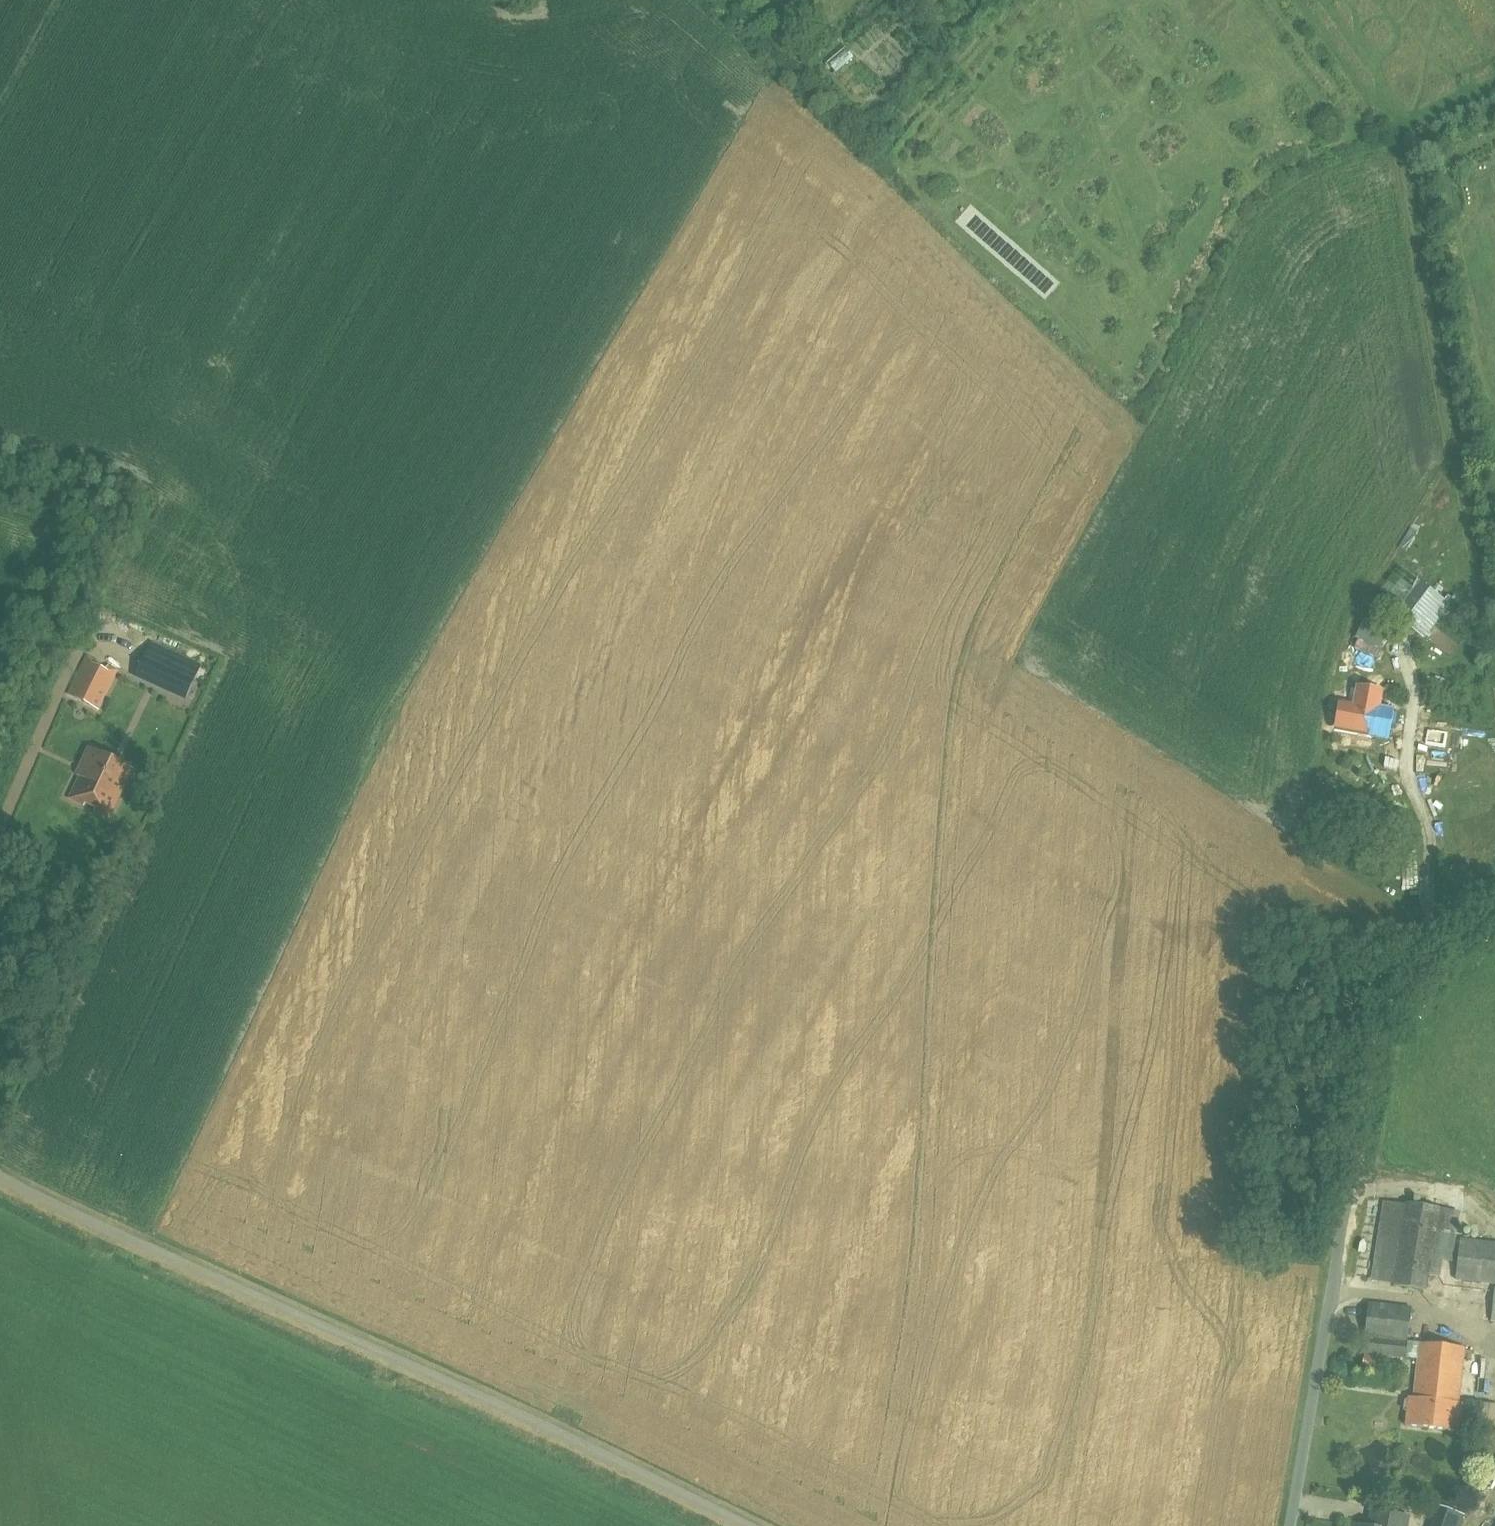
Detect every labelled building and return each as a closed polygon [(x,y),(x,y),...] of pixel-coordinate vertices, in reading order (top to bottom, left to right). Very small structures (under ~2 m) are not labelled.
[(1424,638),(1449,605),(1413,578),(1391,612),(1424,638)] [(193,683),(200,667),(151,646),(138,675),(171,690),(186,697),(193,683)] [(86,655),(68,693),(97,708),(116,669),(107,664),(102,670),(94,666),(96,660),(86,655)] [(1379,706),(1382,691),(1356,686),(1353,704),(1339,701),(1334,729),(1389,739),(1394,709),(1379,706)] [(110,818),(134,768),(88,747),(75,775),(78,777),(68,799),(85,806),(86,804),(95,808),(94,810),(110,818)] [(1451,1261),(1459,1212),(1383,1200),(1370,1279),(1426,1291),(1431,1259),(1451,1261)] [(1460,1239),(1455,1280),(1494,1284),(1494,1243),(1460,1239)] [(1405,1359),(1411,1306),(1366,1301),(1361,1354),(1363,1355),(1361,1369),(1375,1370),(1377,1356),(1405,1359)] [(1457,1404),(1464,1348),(1419,1342),(1413,1398),(1408,1398),(1408,1399),(1405,1400),(1404,1409),(1407,1410),(1405,1426),(1458,1432),(1462,1404),(1457,1404)] [(1475,1513),(1457,1506),(1449,1525),(1470,1525),(1475,1513)] [(1408,1517),(1372,1510),(1370,1525),(1406,1525),(1408,1517)]
